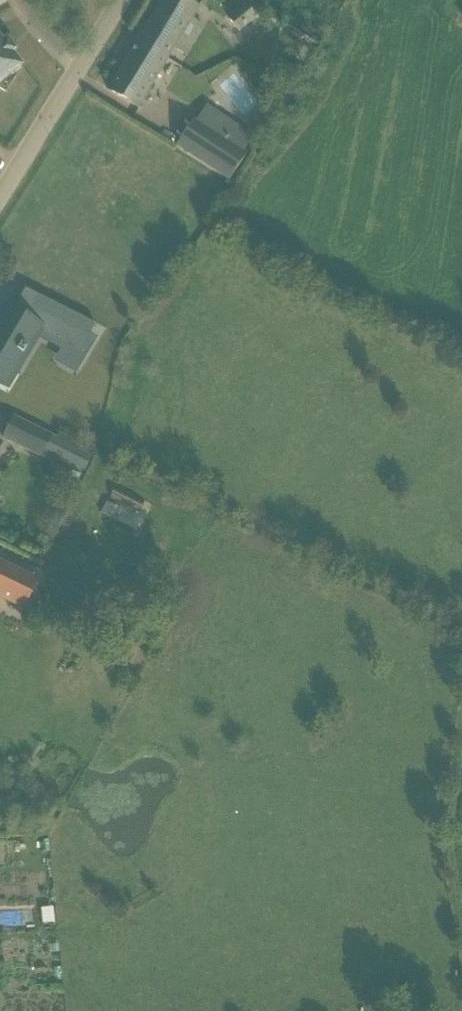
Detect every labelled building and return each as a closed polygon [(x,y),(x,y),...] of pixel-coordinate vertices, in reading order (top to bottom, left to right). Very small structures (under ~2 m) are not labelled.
[(109,91),(138,108),(199,8),(185,0),(164,0),(109,91)] [(229,20),(239,32),(257,18),(246,5),(229,20)] [(6,92),(16,77),(13,74),(22,67),(12,54),(15,51),(7,42),(4,44),(0,40),(0,89),(6,92)] [(195,118),(177,146),(229,181),(248,153),(249,152),(246,150),(214,130),(223,116),(207,106),(198,119),(195,118)] [(7,387),(17,370),(10,366),(18,353),(22,355),(26,349),(22,347),(35,325),(80,351),(80,350),(90,334),(96,324),(38,295),(37,296),(25,317),(13,310),(8,307),(0,320),(0,383),(7,387)] [(3,438),(42,458),(52,437),(13,417),(3,438)] [(56,475),(67,480),(73,469),(55,460),(48,473),(55,477),(56,475)] [(100,513),(114,520),(119,510),(105,503),(100,513)] [(24,612),(39,580),(0,561),(0,600),(24,612)]
